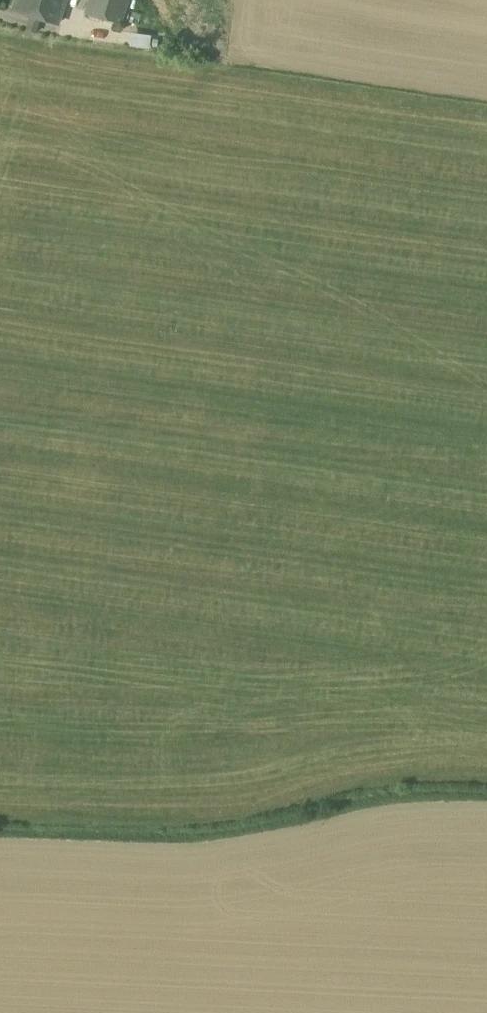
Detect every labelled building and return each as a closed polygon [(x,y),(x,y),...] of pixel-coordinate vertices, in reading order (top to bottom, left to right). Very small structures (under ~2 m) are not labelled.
[(14,10),(58,24),(66,0),(18,0),(14,10)] [(84,17),(119,27),(127,0),(89,0),(84,17)]
